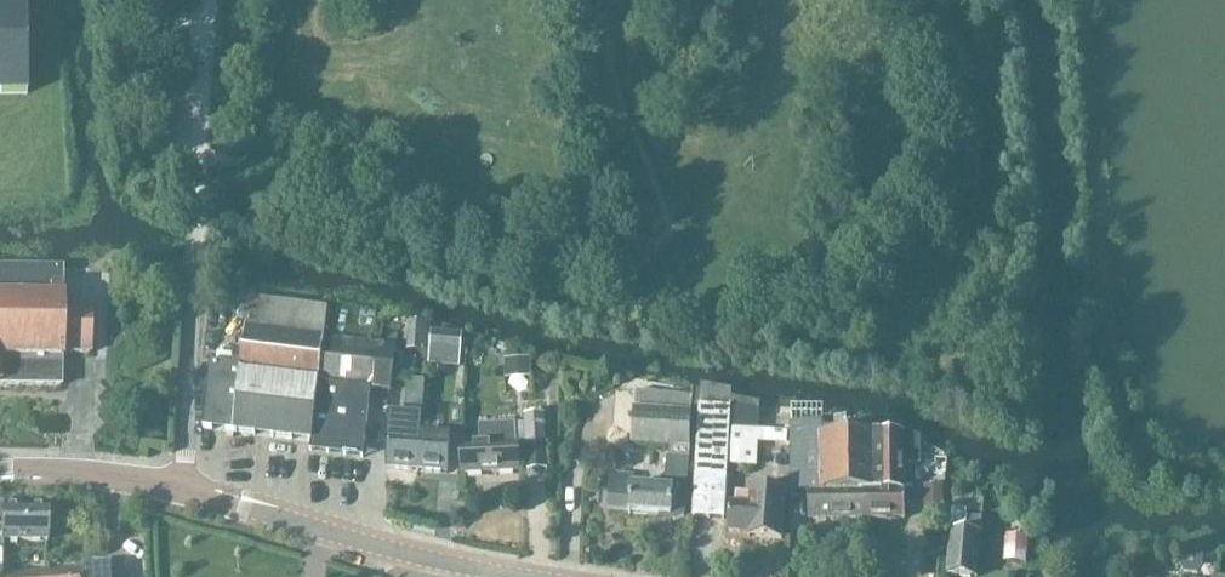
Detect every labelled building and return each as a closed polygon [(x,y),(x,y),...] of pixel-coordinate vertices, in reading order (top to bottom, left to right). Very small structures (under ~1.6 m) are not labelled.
[(27,94),(26,0),(0,0),(0,95),(27,94)] [(60,386),(60,358),(62,358),(62,353),(90,353),(90,307),(63,307),(63,268),(0,267),(0,385),(60,386)] [(240,367),(211,363),(204,428),(234,432),(311,442),(310,451),(363,458),(371,390),(391,392),(396,345),(324,337),(328,308),(250,297),(240,367)] [(529,359),(505,361),(506,376),(530,374),(529,359)] [(388,469),(418,471),(421,436),(425,383),(409,382),(406,418),(392,417),(391,433),(388,469)] [(692,415),(699,417),(700,410),(693,409),(694,390),(659,382),(659,393),(636,390),(632,444),(690,449),(692,415)] [(700,410),(699,417),(694,517),(725,519),(728,465),(757,466),(759,413),(760,403),(731,397),(732,388),(701,382),(700,410)] [(810,519),(866,519),(865,491),(850,491),(849,435),(823,436),(823,424),(823,405),(791,396),(791,425),(791,492),(809,492),(810,519)] [(545,443),(543,415),(524,416),(524,424),(516,424),(480,426),(481,446),(462,447),(463,475),(519,472),(518,444),(545,443)] [(421,436),(418,471),(448,473),(450,438),(443,438),(444,427),(444,420),(422,418),(421,436)] [(903,435),(849,435),(850,491),(865,491),(866,519),(905,518),(905,465),(920,465),(920,437),(903,434),(903,435)] [(684,518),(688,478),(689,460),(666,458),(664,489),(634,487),(635,476),(611,474),(609,511),(630,512),(630,514),(684,518)] [(748,537),(782,539),(786,496),(736,493),(735,506),(731,505),(729,532),(748,534),(748,537)] [(953,510),(952,531),(947,575),(973,576),(977,576),(983,519),(969,517),(969,512),(983,513),(985,499),(954,496),(953,510)] [(2,550),(2,541),(47,541),(47,509),(1,508),(1,509),(0,509),(0,550),(2,550)] [(1025,562),(1027,540),(1007,538),(1005,561),(1025,562)] [(0,576),(108,576),(108,568),(0,576)]
